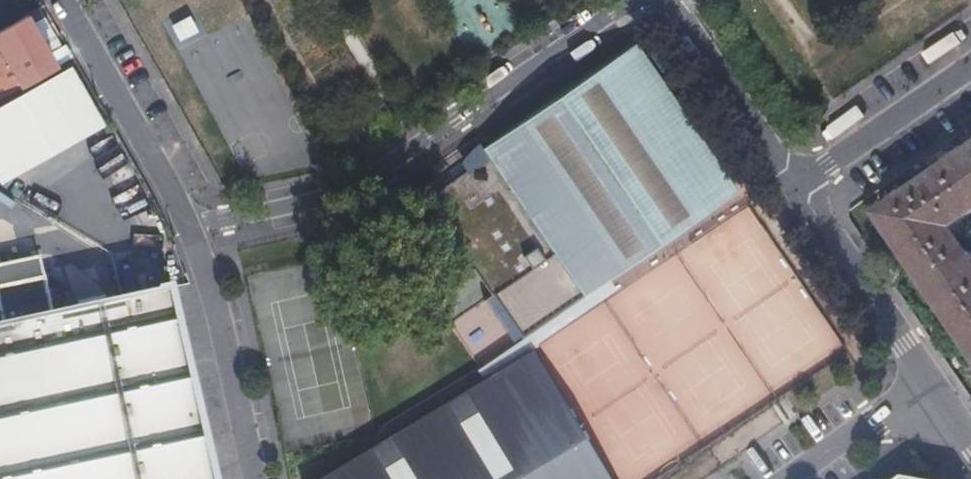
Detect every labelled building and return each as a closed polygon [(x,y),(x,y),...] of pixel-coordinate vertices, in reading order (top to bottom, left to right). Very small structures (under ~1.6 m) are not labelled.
[(169,26),(180,42),(199,30),(188,13),(169,26)] [(56,67),(26,14),(0,29),(0,80),(0,98),(6,95),(56,67)] [(738,187),(638,40),(483,145),(488,152),(425,194),(521,335),(738,187)] [(955,327),(970,350),(970,258),(952,230),(970,217),(970,153),(879,216),(955,327)] [(171,289),(53,312),(45,276),(0,284),(0,313),(2,323),(0,323),(0,478),(215,478),(171,289)] [(534,349),(325,478),(615,478),(534,349)] [(783,426),(773,410),(660,478),(698,478),(783,426)]
